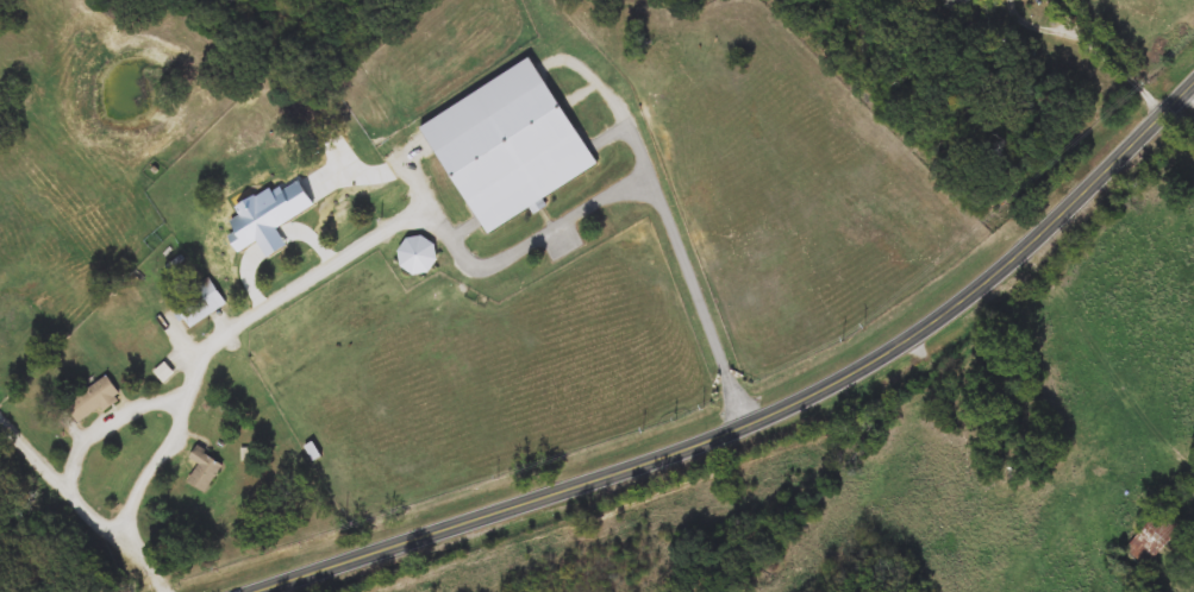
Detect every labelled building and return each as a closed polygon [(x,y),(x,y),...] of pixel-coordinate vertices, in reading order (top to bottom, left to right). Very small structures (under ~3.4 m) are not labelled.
[(487,237),(436,149),(549,84),(596,169),(540,201),(542,204),(487,237)] [(405,194),(188,323),(171,296),(388,166),(405,194)] [(401,243),(429,234),(437,267),(410,276),(401,243)] [(67,405),(107,377),(121,397),(81,427),(67,405)] [(224,464),(206,493),(187,483),(198,465),(189,460),(196,447),(224,464)] [(1124,553),(1161,508),(1183,525),(1146,571),(1124,553)]
